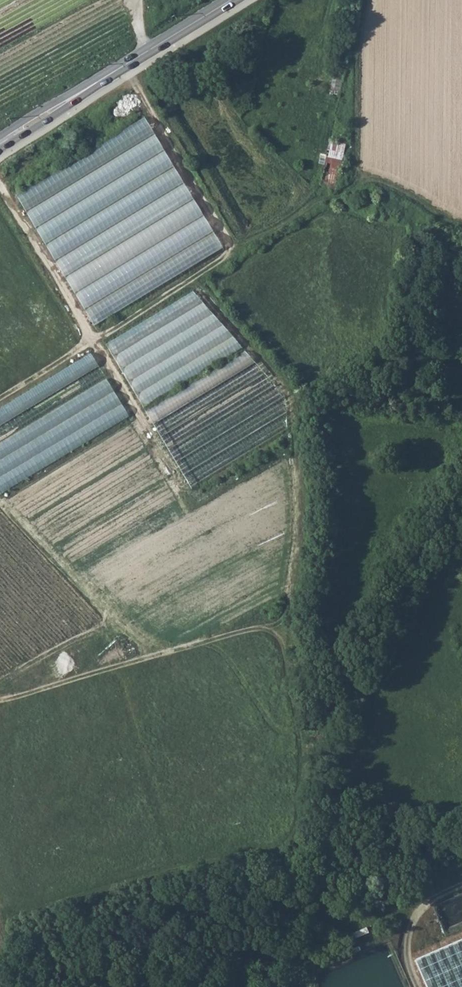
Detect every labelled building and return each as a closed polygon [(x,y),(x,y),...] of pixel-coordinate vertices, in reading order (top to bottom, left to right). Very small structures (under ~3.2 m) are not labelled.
[(92,322),(223,252),(152,121),(18,193),(45,243),(73,229),(81,244),(97,236),(104,248),(100,253),(103,255),(98,263),(112,273),(114,276),(103,291),(94,285),(99,277),(96,272),(88,267),(83,269),(82,268),(78,261),(71,271),(65,266),(62,260),(59,261),(92,322)] [(328,141),(324,184),(340,185),(344,142),(328,141)] [(202,289),(107,342),(136,394),(164,378),(170,389),(237,352),(202,289)] [(0,406),(0,491),(83,446),(77,434),(83,430),(88,439),(129,417),(95,355),(0,406)] [(413,973),(419,986),(461,986),(461,950),(413,973)]
